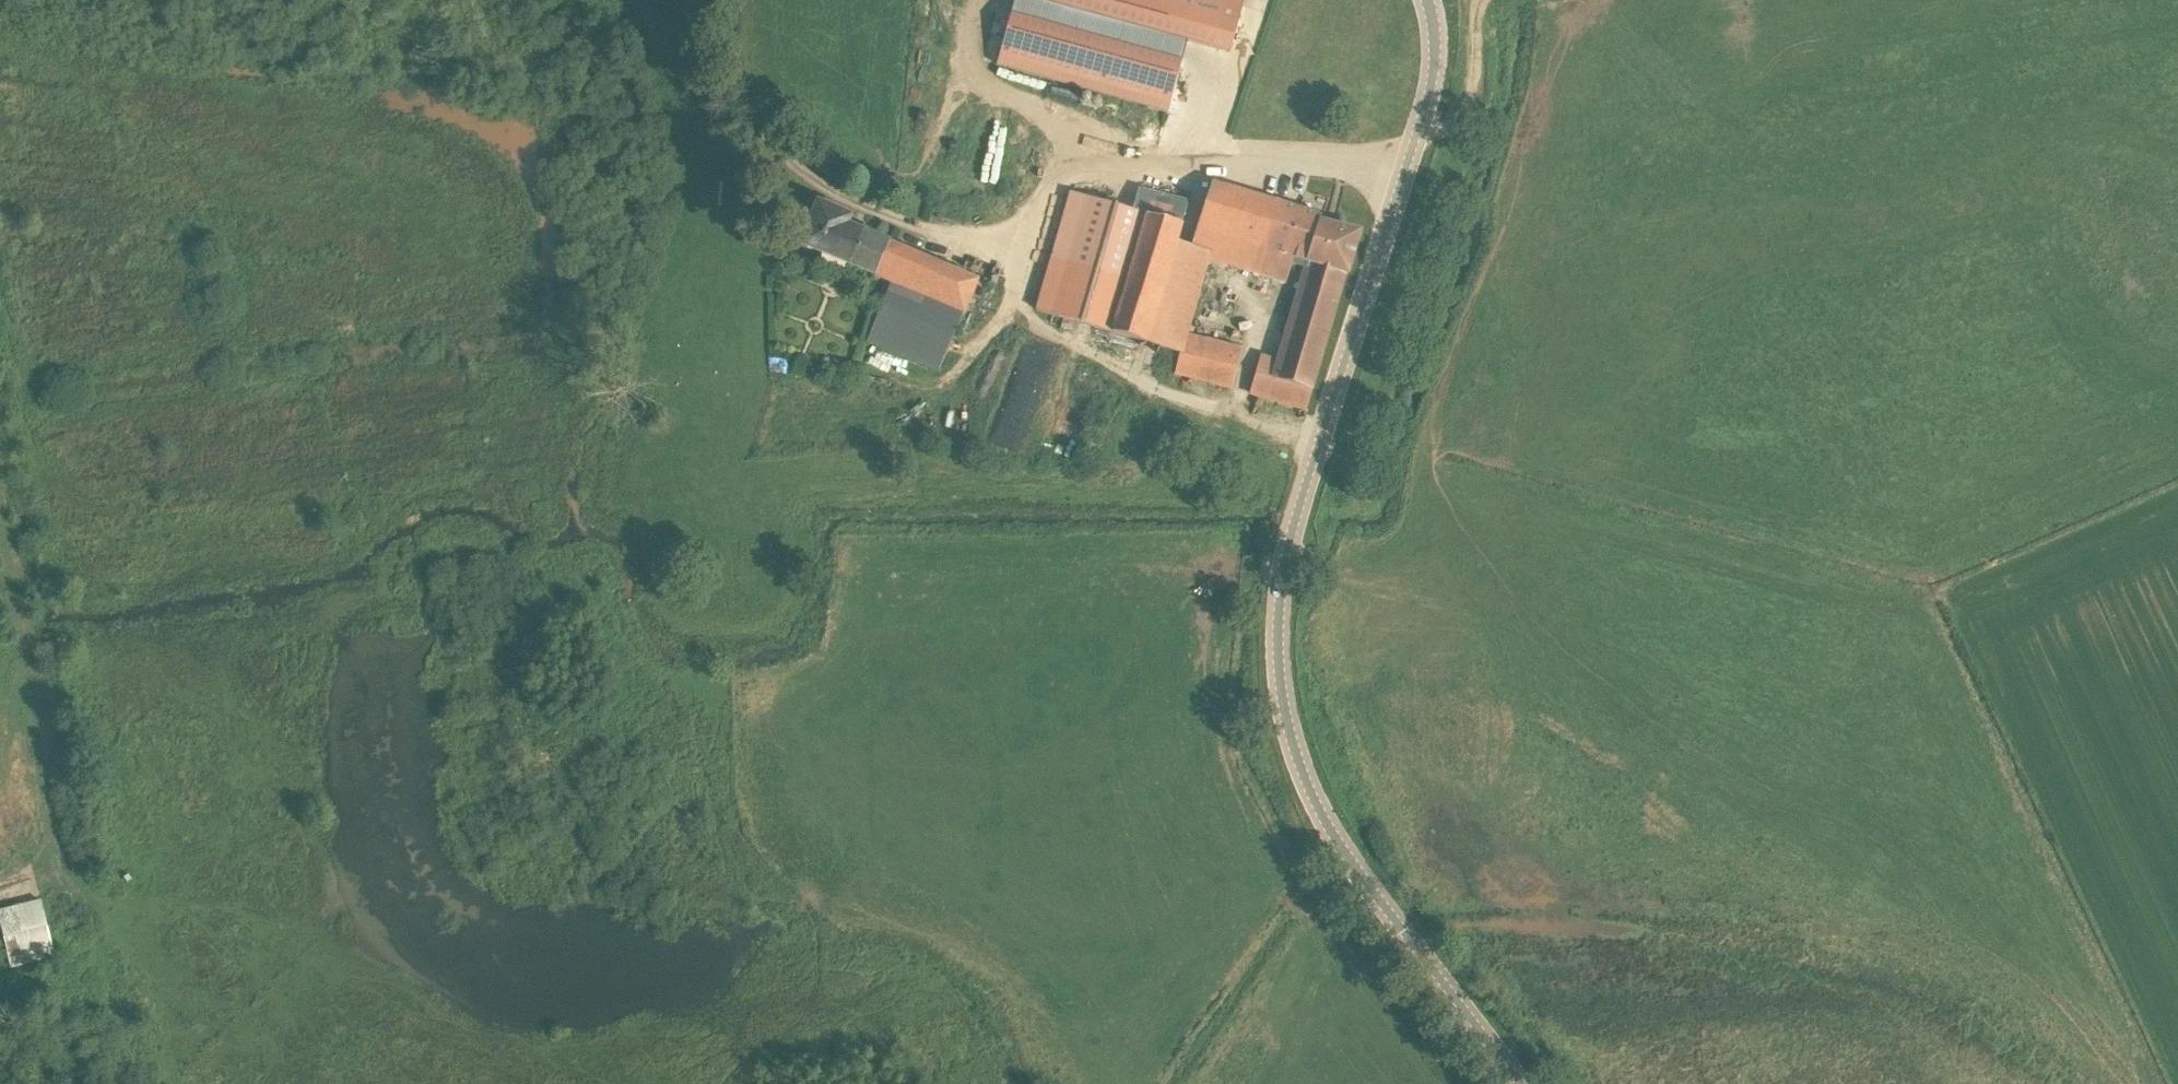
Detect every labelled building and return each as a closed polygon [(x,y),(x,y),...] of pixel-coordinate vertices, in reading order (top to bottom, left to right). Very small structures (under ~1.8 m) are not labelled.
[(1169,112),(1188,41),(1231,52),(1245,1),(1239,0),(1016,0),(998,65),(1169,112)] [(1210,260),(1286,284),(1292,264),(1304,268),(1277,359),(1262,354),(1251,392),(1307,410),(1344,272),(1348,273),(1358,233),(1320,223),(1322,216),(1212,183),(1192,246),(1178,242),(1189,200),(1140,188),(1133,210),(1071,192),(1036,310),(1180,353),(1175,375),(1232,389),(1243,348),(1189,333),(1210,260)] [(801,245),(886,280),(879,298),(885,300),(882,307),(955,338),(979,279),(849,225),(852,217),(819,203),(801,245)] [(55,959),(43,899),(0,910),(0,916),(13,970),(55,959)]
